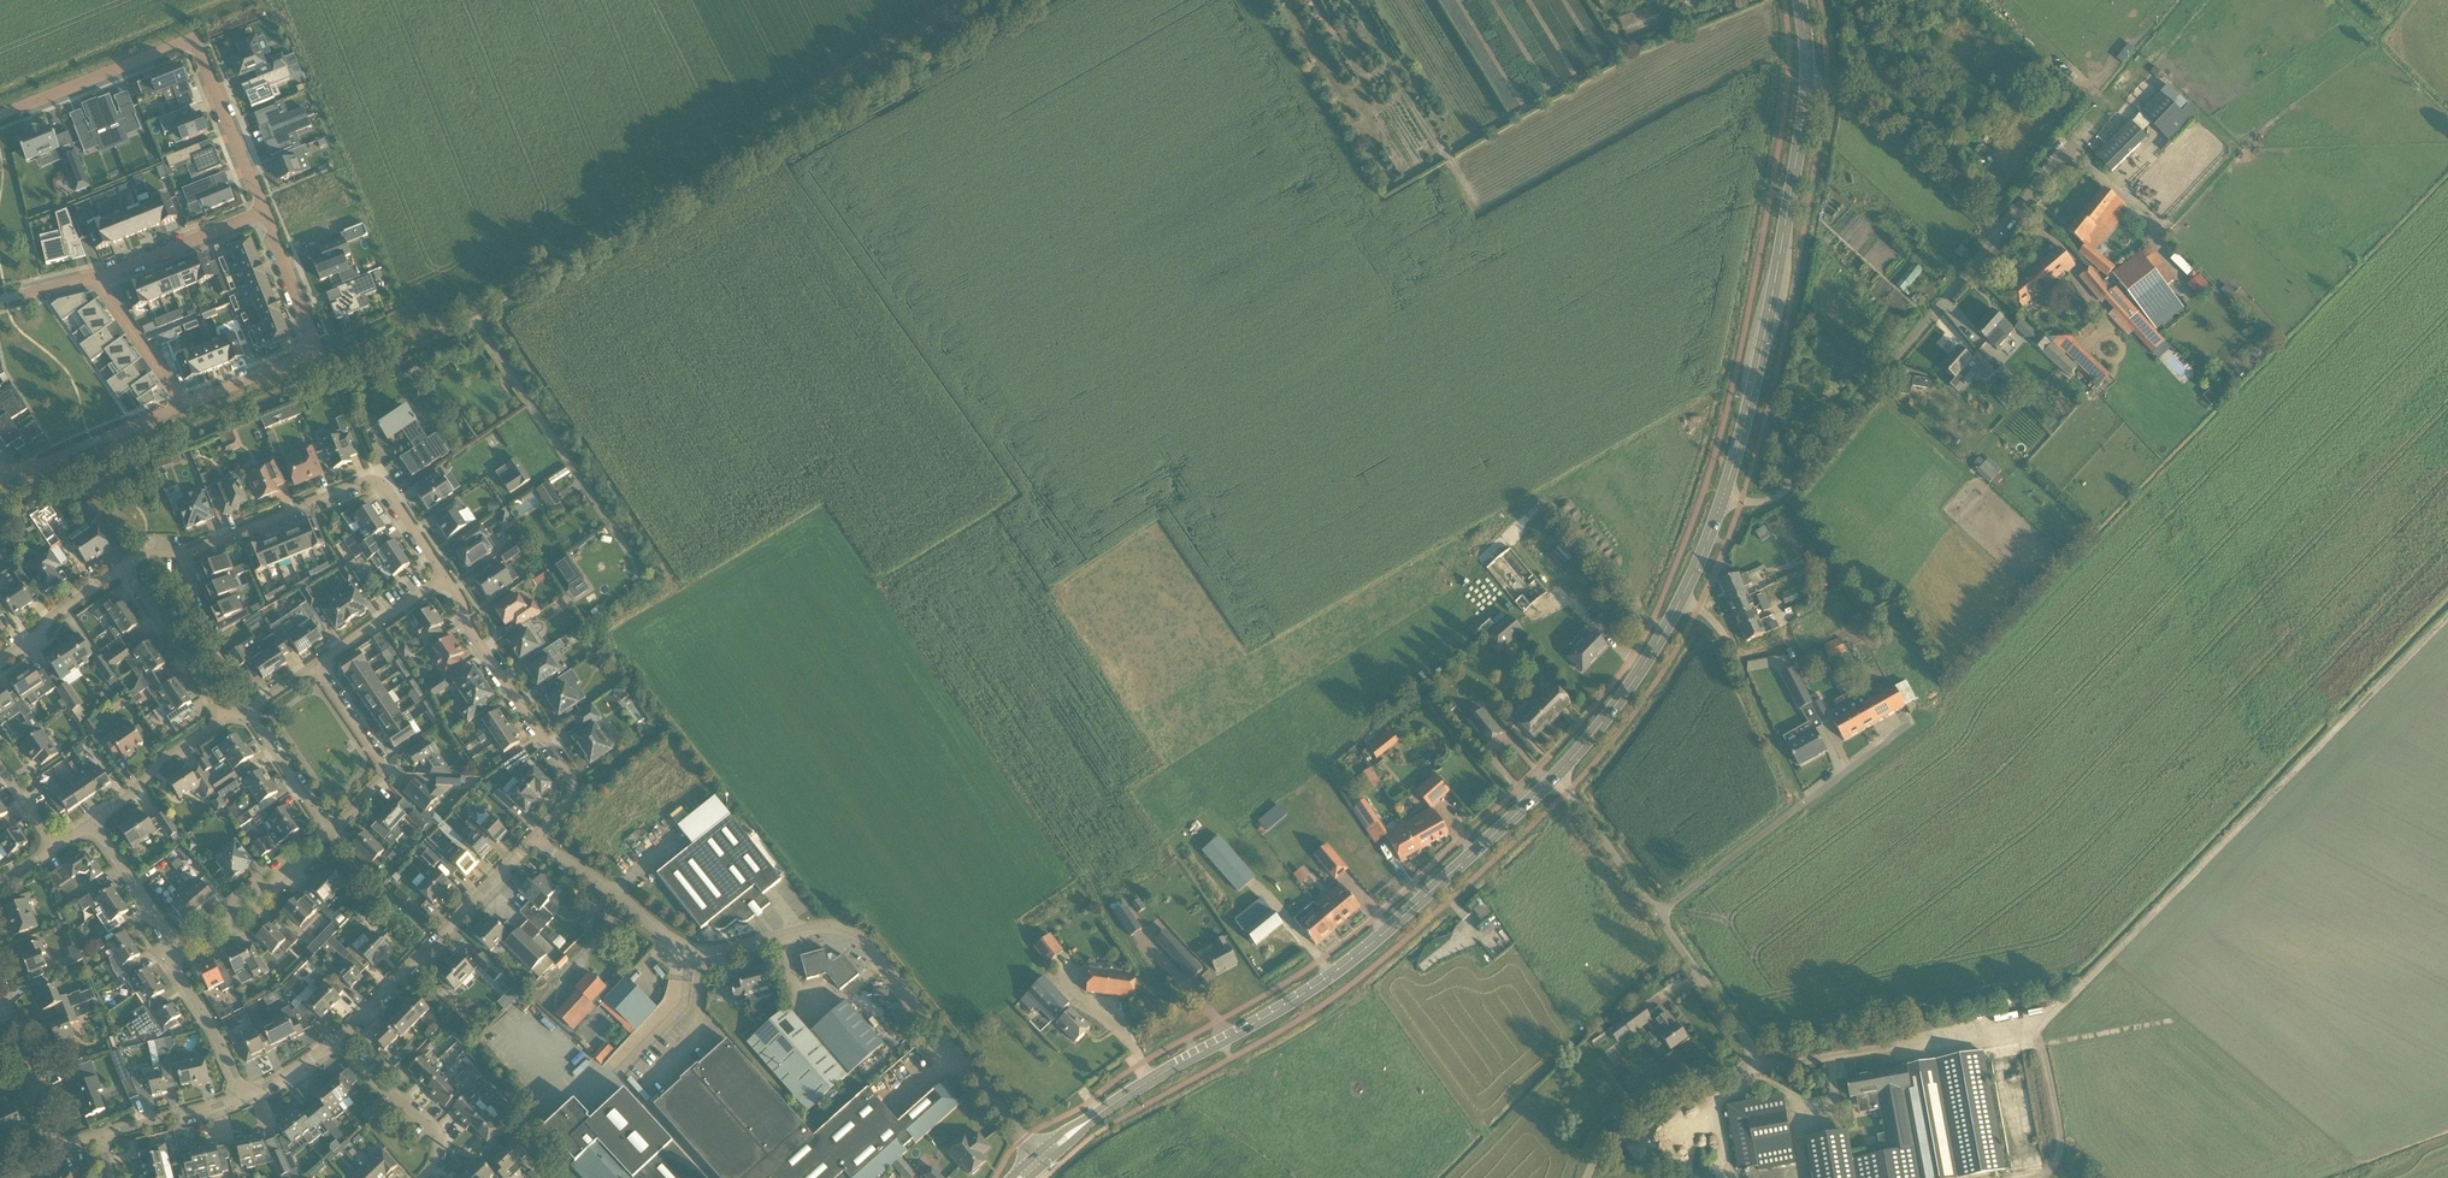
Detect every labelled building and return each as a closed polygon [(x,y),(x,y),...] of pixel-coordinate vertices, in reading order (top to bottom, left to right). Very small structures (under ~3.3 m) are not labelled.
[(242,55),(232,59),(234,63),(235,67),(239,77),(267,66),(256,37),(238,44),(242,55)] [(2117,58),(2124,63),(2135,48),(2129,43),(2117,58)] [(273,73),(287,68),(284,59),(282,55),(268,60),(273,73)] [(289,57),(284,59),(287,68),(292,66),(289,57)] [(193,98),(181,67),(137,84),(141,95),(142,95),(141,93),(154,88),(156,94),(171,87),(178,104),(193,98)] [(245,93),(252,108),(273,99),(269,88),(290,80),(291,82),(293,81),(287,68),(273,73),(249,83),(251,90),(245,93)] [(2160,93),(2141,114),(2160,132),(2179,112),(2160,93)] [(110,95),(96,101),(117,152),(116,149),(129,144),(122,129),(138,123),(131,105),(118,110),(121,116),(118,117),(110,95)] [(87,123),(74,128),(81,146),(97,139),(103,155),(115,150),(116,152),(117,152),(96,101),(83,106),(92,127),(89,128),(87,123)] [(277,106),(254,114),(260,129),(266,126),(269,133),(307,118),(304,108),(281,117),(277,106)] [(207,133),(200,115),(180,123),(176,113),(159,120),(164,134),(177,129),(183,143),(207,133)] [(272,140),(265,143),(271,157),(293,148),(288,137),(311,127),(307,118),(269,133),(272,140)] [(2130,122),(2096,156),(2112,173),(2146,138),(2130,122)] [(26,137),(19,140),(23,149),(22,149),(23,152),(24,151),(28,161),(59,148),(55,139),(56,139),(55,136),(54,136),(51,127),(44,130),(43,127),(25,134),(26,137)] [(324,139),(317,142),(319,148),(327,145),(324,139)] [(199,145),(166,158),(170,169),(193,160),(199,175),(221,167),(213,149),(202,153),(199,145)] [(302,173),(296,160),(309,155),(305,146),(290,152),(292,159),(275,166),(277,172),(275,172),(279,180),(280,180),(281,182),(302,173)] [(74,150),(61,155),(63,160),(76,192),(89,187),(74,150)] [(136,186),(145,182),(142,175),(133,178),(136,186)] [(213,177),(182,190),(189,206),(200,202),(204,212),(234,200),(229,187),(219,191),(213,177)] [(2086,246),(2081,253),(2109,276),(2115,268),(2093,251),(2109,231),(2101,225),(2119,202),(2103,189),(2069,232),(2086,246)] [(177,219),(168,198),(154,204),(162,225),(177,219)] [(162,225),(154,204),(152,201),(139,206),(141,210),(149,229),(161,224),(162,225)] [(61,239),(41,244),(46,265),(68,259),(76,257),(73,245),(80,244),(79,241),(72,223),(67,210),(55,215),(61,239)] [(149,229),(141,210),(129,215),(136,234),(149,229)] [(136,234),(129,215),(116,220),(123,239),(136,234)] [(79,241),(87,238),(80,220),(72,223),(79,241)] [(123,239),(116,220),(104,225),(103,224),(111,245),(111,244),(123,239)] [(111,245),(103,224),(88,230),(96,251),(111,245)] [(367,235),(363,224),(344,232),(348,243),(367,235)] [(323,257),(313,261),(321,281),(349,269),(344,258),(350,255),(344,240),(322,248),(323,249),(325,255),(322,256),(323,257)] [(255,253),(250,241),(232,248),(237,261),(255,253)] [(2141,252),(2167,287),(2176,280),(2150,245),(2141,252)] [(2067,274),(2075,267),(2060,249),(2010,292),(2023,308),(2040,293),(2044,298),(2052,292),(2048,287),(2065,271),(2067,274)] [(2171,250),(2166,255),(2173,263),(2179,257),(2171,250)] [(2176,307),(2180,304),(2167,287),(2141,252),(2112,274),(2152,325),(2159,321),(2161,323),(2164,326),(2180,313),(2176,307)] [(260,266),(255,253),(237,261),(242,273),(260,266)] [(213,278),(205,257),(190,263),(199,284),(213,278)] [(2179,257),(2173,263),(2187,277),(2193,272),(2179,257)] [(199,284),(190,263),(190,264),(178,269),(185,288),(198,283),(198,285),(199,284)] [(265,278),(260,266),(242,273),(246,285),(265,278)] [(2082,274),(2078,277),(2101,303),(2105,300),(2114,310),(2108,315),(2128,337),(2133,332),(2153,353),(2166,341),(2116,287),(2112,291),(2090,267),(2082,274)] [(185,288),(178,269),(165,274),(173,293),(185,288)] [(380,271),(374,274),(376,280),(383,277),(380,271)] [(1911,288),(1915,274),(1906,272),(1903,286),(1911,288)] [(160,298),(173,293),(165,274),(152,279),(160,298)] [(348,316),(353,314),(352,313),(360,310),(356,300),(361,298),(359,295),(375,289),(376,292),(377,292),(370,276),(337,289),(341,298),(335,301),(336,304),(331,306),(336,320),(348,316)] [(2201,277),(2188,286),(2198,298),(2210,289),(2201,277)] [(270,290),(265,278),(246,285),(251,298),(270,290)] [(160,298),(152,279),(140,284),(139,284),(148,305),(148,303),(160,298)] [(227,294),(222,279),(215,281),(221,296),(227,294)] [(148,305),(139,284),(125,290),(133,311),(148,305)] [(2227,284),(2221,290),(2234,305),(2240,299),(2227,284)] [(256,310),(275,302),(270,290),(251,298),(256,310)] [(1914,294),(1910,298),(1914,302),(1918,298),(1914,294)] [(83,295),(66,299),(58,301),(51,306),(62,322),(76,312),(85,324),(102,312),(95,302),(89,306),(87,302),(85,303),(83,296),(83,295)] [(261,322),(280,315),(275,302),(256,310),(261,322)] [(202,315),(209,312),(206,305),(199,308),(202,315)] [(215,310),(209,313),(211,318),(218,315),(215,310)] [(180,311),(142,325),(145,332),(182,318),(180,311)] [(1987,320),(1977,331),(1990,343),(1998,350),(2015,330),(2007,323),(1993,311),(1986,318),(1987,320)] [(112,325),(102,312),(85,324),(93,336),(80,346),(85,354),(111,336),(106,329),(112,325)] [(209,313),(202,316),(204,321),(211,318),(209,313)] [(266,334),(285,327),(280,315),(261,322),(266,334)] [(2015,328),(2029,341),(2037,333),(2023,320),(2015,328)] [(197,322),(190,324),(192,330),(199,327),(197,322)] [(190,324),(183,327),(185,332),(192,330),(190,324)] [(290,340),(285,327),(266,334),(271,347),(290,340)] [(180,328),(173,331),(175,336),(182,334),(180,328)] [(2065,331),(2053,344),(2066,356),(2068,354),(2078,343),(2067,334),(2065,331)] [(232,332),(218,338),(220,343),(229,364),(243,359),(232,332)] [(111,336),(85,354),(91,362),(105,352),(112,363),(130,350),(122,339),(116,343),(111,336)] [(220,343),(210,347),(219,368),(229,364),(220,343)] [(2052,344),(2043,353),(2069,377),(2078,367),(2052,344)] [(210,347),(201,351),(209,372),(219,368),(210,347)] [(1959,348),(1943,366),(1957,379),(1967,368),(1977,377),(1982,372),(1989,380),(1996,374),(1977,352),(1971,359),(1959,348)] [(130,350),(112,363),(120,374),(107,383),(112,391),(138,373),(133,366),(139,362),(138,362),(130,350)] [(201,351),(191,355),(200,376),(209,372),(201,351)] [(191,355),(177,361),(185,382),(200,376),(191,355)] [(1861,366),(1854,375),(1858,379),(1866,370),(1861,366)] [(143,380),(138,373),(112,391),(118,399),(126,394),(132,389),(139,399),(136,401),(140,408),(155,402),(151,392),(157,388),(149,376),(143,380)] [(20,398),(13,387),(0,395),(0,411),(20,398)] [(1996,398),(2006,409),(2018,398),(2008,387),(1996,398)] [(2215,389),(2205,398),(2213,407),(2223,398),(2215,389)] [(20,398),(0,411),(0,436),(15,427),(14,426),(13,427),(9,421),(27,410),(20,398)] [(297,405),(283,410),(287,421),(301,415),(297,405)] [(402,406),(400,405),(399,405),(398,406),(396,407),(395,408),(395,409),(394,411),(395,412),(395,413),(398,417),(379,429),(387,441),(402,431),(414,449),(403,457),(406,461),(404,462),(406,466),(408,465),(416,475),(440,458),(441,459),(448,454),(435,435),(428,440),(416,423),(417,422),(408,409),(407,410),(404,407),(403,406),(402,406)] [(268,417),(261,419),(265,430),(272,427),(268,417)] [(337,420),(341,431),(348,429),(343,417),(337,420)] [(361,422),(366,432),(373,429),(368,419),(361,422)] [(35,423),(17,434),(14,429),(15,428),(15,427),(0,436),(0,439),(6,449),(9,447),(8,446),(12,444),(16,451),(43,435),(35,423)] [(350,433),(323,444),(325,450),(323,451),(327,461),(329,459),(334,470),(351,463),(349,458),(358,454),(350,433)] [(236,441),(229,444),(232,451),(239,448),(236,441)] [(229,444),(221,447),(224,454),(232,451),(229,444)] [(23,459),(29,454),(25,447),(18,452),(23,459)] [(303,460),(286,466),(294,486),(322,475),(311,448),(300,453),(303,460)] [(1993,481),(2003,470),(1989,457),(1985,463),(1980,458),(1975,464),(1993,481)] [(250,481),(249,481),(252,489),(253,488),(258,501),(277,493),(275,487),(284,483),(274,460),(260,465),(262,471),(248,476),(250,481)] [(530,480),(517,460),(506,467),(513,477),(503,483),(510,493),(530,480)] [(162,461),(155,464),(158,469),(164,467),(162,461)] [(417,495),(427,511),(440,502),(443,506),(449,503),(446,499),(453,494),(442,477),(441,478),(437,472),(418,485),(422,491),(417,495)] [(246,503),(242,492),(242,491),(241,489),(238,482),(229,486),(226,477),(211,484),(224,515),(233,511),(232,509),(246,503)] [(206,522),(214,519),(203,492),(194,495),(194,494),(183,499),(181,494),(168,500),(173,514),(179,511),(186,530),(195,527),(206,523),(206,522)] [(555,496),(544,503),(549,511),(560,504),(555,496)] [(82,507),(93,523),(102,516),(92,501),(82,507)] [(437,525),(448,540),(467,527),(459,515),(464,512),(457,501),(438,514),(443,521),(437,525)] [(488,512),(499,512),(499,503),(488,503),(488,512)] [(37,511),(28,518),(51,550),(60,544),(45,522),(55,515),(49,506),(39,513),(37,511)] [(356,524),(360,530),(378,518),(370,507),(358,515),(353,508),(341,516),(341,517),(342,516),(350,528),(356,524)] [(499,524),(507,526),(509,515),(501,513),(499,524)] [(357,558),(363,554),(366,553),(385,539),(381,533),(385,530),(385,531),(386,530),(378,518),(360,530),(351,536),(356,543),(348,548),(356,559),(357,558)] [(303,528),(312,550),(312,551),(325,546),(315,523),(303,528)] [(22,528),(25,535),(36,530),(32,524),(22,528)] [(330,524),(325,527),(329,533),(334,530),(330,524)] [(460,563),(463,567),(466,568),(467,569),(492,553),(485,542),(490,539),(481,525),(460,539),(466,547),(456,553),(460,559),(460,563)] [(71,542),(86,563),(100,554),(101,556),(111,549),(95,526),(71,542)] [(303,528),(292,532),(301,555),(312,551),(312,550),(303,528)] [(292,532),(281,537),(290,560),(301,555),(292,532)] [(281,537),(269,542),(278,564),(290,560),(281,537)] [(401,553),(404,552),(399,545),(396,546),(394,542),(393,543),(389,546),(385,539),(366,553),(363,554),(367,561),(371,559),(379,570),(384,566),(402,554),(401,553)] [(269,542),(258,546),(267,569),(278,564),(269,542)] [(498,555),(505,564),(521,553),(514,544),(498,555)] [(258,546),(246,551),(255,574),(268,569),(267,569),(258,546)] [(1510,548),(1486,569),(1523,613),(1548,591),(1510,548)] [(61,566),(54,556),(50,550),(25,567),(40,589),(42,588),(46,594),(62,582),(55,571),(61,566)] [(1812,550),(1804,555),(1810,566),(1819,561),(1812,550)] [(402,554),(384,566),(392,578),(410,566),(402,554)] [(568,556),(550,567),(567,592),(584,580),(568,556)] [(215,578),(218,584),(218,585),(231,579),(235,577),(227,558),(199,569),(204,580),(206,579),(207,581),(215,578)] [(337,569),(348,584),(356,579),(346,564),(337,569)] [(475,581),(488,599),(513,582),(501,564),(475,581)] [(0,593),(0,594),(14,615),(33,603),(24,590),(31,586),(18,567),(9,573),(15,583),(0,593)] [(530,577),(536,586),(550,576),(544,568),(530,577)] [(1746,587),(1752,584),(1747,573),(1740,576),(1739,574),(1738,574),(1720,583),(1747,643),(1766,634),(1746,587)] [(220,600),(222,606),(223,606),(236,600),(240,598),(231,579),(218,585),(218,584),(203,591),(208,602),(211,601),(212,603),(220,600)] [(302,588),(298,590),(306,602),(311,609),(318,603),(306,586),(302,588)] [(345,598),(339,602),(351,620),(356,617),(360,618),(365,614),(366,610),(367,609),(351,586),(345,590),(344,596),(345,598)] [(1782,597),(1785,605),(1799,599),(1796,592),(1782,597)] [(504,603),(495,610),(506,626),(510,623),(515,630),(520,627),(531,619),(541,613),(533,601),(525,606),(517,594),(514,596),(513,595),(503,601),(504,603)] [(1758,599),(1761,606),(1768,603),(1765,596),(1758,599)] [(131,615),(123,604),(122,605),(117,599),(95,613),(100,620),(107,615),(114,627),(131,615)] [(223,606),(222,606),(209,613),(214,623),(216,622),(218,624),(225,620),(229,627),(245,619),(251,616),(247,609),(242,611),(236,600),(223,606)] [(351,620),(339,602),(333,606),(332,604),(326,603),(319,607),(336,631),(337,630),(340,631),(346,627),(347,624),(351,620)] [(1794,608),(1798,617),(1811,611),(1807,602),(1794,608)] [(295,625),(299,631),(299,630),(311,648),(323,640),(312,623),(317,619),(306,603),(299,608),(306,617),(295,625)] [(1768,603),(1761,606),(1764,613),(1771,610),(1768,603)] [(418,618),(414,620),(423,633),(418,637),(425,647),(444,635),(438,628),(443,624),(432,608),(425,613),(423,610),(416,615),(418,618)] [(250,618),(256,626),(264,620),(259,613),(250,618)] [(109,630),(116,641),(119,639),(120,639),(139,626),(131,615),(114,627),(109,630)] [(1844,617),(1842,620),(1843,624),(1847,626),(1851,624),(1852,621),(1851,617),(1847,615),(1844,617)] [(1486,635),(1500,652),(1522,633),(1508,617),(1486,635)] [(531,619),(520,627),(524,632),(508,643),(513,649),(512,650),(516,654),(520,660),(539,647),(540,649),(545,645),(539,636),(542,633),(543,632),(543,631),(544,630),(544,629),(544,628),(543,627),(543,626),(542,626),(542,625),(541,624),(540,624),(539,623),(538,623),(537,623),(536,623),(535,624),(534,624),(531,619)] [(1769,625),(1772,631),(1779,628),(1776,622),(1769,625)] [(299,630),(299,631),(287,638),(299,656),(311,648),(299,630)] [(1576,649),(1567,658),(1582,673),(1595,659),(1596,658),(1595,657),(1606,646),(1593,633),(1577,650),(1576,649)] [(275,634),(257,646),(275,672),(287,664),(282,657),(288,652),(280,641),(280,640),(279,640),(275,634)] [(383,653),(387,651),(391,648),(381,634),(373,639),(383,653)] [(61,646),(63,649),(78,671),(90,663),(88,660),(93,657),(78,635),(61,646)] [(437,657),(432,661),(444,678),(464,665),(458,657),(463,654),(452,637),(432,650),(437,657)] [(125,648),(126,648),(120,639),(119,639),(116,641),(106,648),(112,657),(125,648)] [(275,672),(257,646),(252,639),(241,647),(228,655),(238,669),(250,661),(263,680),(268,677),(269,679),(275,675),(274,673),(275,672)] [(1846,651),(1840,639),(1823,646),(1829,659),(1846,651)] [(566,667),(564,664),(563,665),(557,655),(556,656),(554,654),(564,647),(560,640),(534,658),(538,664),(527,671),(537,686),(545,681),(547,683),(553,679),(551,677),(558,672),(560,674),(566,670),(565,667),(566,667)] [(136,659),(141,666),(158,654),(157,653),(159,652),(154,646),(153,647),(150,642),(130,655),(126,648),(125,648),(112,657),(106,661),(111,669),(129,657),(132,662),(136,659)] [(397,650),(404,661),(412,656),(405,645),(397,650)] [(391,648),(387,651),(391,656),(395,654),(391,648)] [(63,649),(47,660),(62,682),(78,671),(63,649)] [(158,655),(158,654),(141,666),(145,672),(143,674),(135,691),(129,695),(132,700),(147,689),(163,678),(158,671),(166,666),(162,661),(164,660),(160,654),(158,655)] [(346,679),(366,665),(367,665),(360,654),(339,668),(346,679)] [(117,677),(111,669),(106,661),(104,658),(102,656),(93,662),(107,684),(117,677)] [(590,665),(599,670),(604,661),(596,656),(590,665)] [(397,665),(401,671),(405,668),(401,662),(397,665)] [(346,679),(353,688),(373,675),(366,665),(346,679)] [(405,668),(401,671),(405,677),(409,674),(405,668)] [(33,669),(22,677),(33,694),(38,701),(54,690),(42,672),(37,675),(33,669)] [(453,683),(462,697),(483,682),(482,680),(483,679),(483,678),(480,673),(478,672),(477,673),(473,669),(453,683)] [(1812,703),(1795,669),(1782,675),(1799,710),(1812,703)] [(558,679),(563,687),(546,698),(552,707),(550,708),(554,715),(556,713),(559,717),(565,713),(566,714),(572,710),(572,709),(579,704),(569,690),(579,683),(571,670),(558,679)] [(353,688),(360,698),(380,685),(373,675),(353,688)] [(33,694),(22,677),(10,684),(22,701),(27,698),(32,706),(38,702),(38,701),(33,694)] [(168,686),(163,678),(147,689),(153,698),(160,698),(161,697),(166,704),(183,692),(183,691),(184,690),(180,684),(178,685),(175,680),(168,686)] [(425,691),(431,700),(450,687),(444,678),(425,691)] [(1582,678),(1574,682),(1581,696),(1590,692),(1582,678)] [(411,685),(415,691),(419,688),(415,682),(411,685)] [(483,682),(462,697),(467,704),(458,710),(467,724),(490,708),(490,707),(487,709),(483,704),(484,701),(485,701),(492,696),(489,692),(490,691),(491,689),(487,684),(486,684),(484,685),(483,682)] [(1833,722),(1844,741),(1915,701),(1905,682),(1895,688),(1895,687),(1869,701),(1866,695),(1831,714),(1835,721),(1833,722)] [(57,690),(72,712),(82,706),(67,683),(57,690)] [(360,698),(367,709),(387,695),(380,685),(360,698)] [(617,697),(625,691),(620,686),(613,691),(617,697)] [(1516,723),(1533,740),(1570,703),(1553,686),(1516,723)] [(419,688),(415,691),(419,697),(423,694),(419,688)] [(17,708),(4,689),(0,691),(0,718),(5,715),(4,713),(9,710),(12,715),(16,717),(20,714),(17,708)] [(166,704),(160,708),(173,727),(192,714),(187,707),(191,704),(183,692),(166,704)] [(367,709),(374,719),(394,705),(387,695),(367,709)] [(58,704),(62,709),(67,706),(63,700),(58,704)] [(637,721),(645,715),(633,700),(625,706),(637,721)] [(1819,700),(1811,705),(1821,724),(1830,719),(1819,700)] [(17,708),(20,714),(21,713),(26,721),(33,716),(24,703),(17,708)] [(424,705),(428,711),(432,709),(428,703),(424,705)] [(374,719),(381,729),(401,715),(394,705),(374,719)] [(585,753),(583,754),(584,755),(584,754),(590,764),(612,749),(614,746),(615,743),(613,739),(600,720),(602,719),(592,705),(573,718),(584,733),(574,740),(581,750),(580,750),(581,750),(582,749),(585,753)] [(432,709),(428,711),(432,717),(436,715),(432,709)] [(482,722),(489,733),(505,722),(496,709),(489,714),(490,716),(482,722)] [(1467,722),(1487,746),(1502,734),(1482,709),(1467,722)] [(381,729),(387,739),(407,725),(401,715),(381,729)] [(83,725),(91,736),(100,731),(92,719),(83,725)] [(20,738),(32,730),(26,722),(14,730),(20,738)] [(489,733),(496,743),(515,730),(512,725),(508,727),(505,722),(489,733)] [(102,742),(106,749),(113,759),(121,754),(125,760),(135,753),(133,750),(143,743),(129,723),(102,742)] [(407,725),(387,739),(394,750),(415,736),(408,725),(407,725)] [(515,730),(496,743),(504,754),(510,750),(520,743),(516,738),(519,735),(515,730)] [(22,745),(33,761),(36,759),(41,766),(59,754),(43,731),(22,745)] [(475,735),(478,739),(484,735),(481,731),(475,735)] [(1827,751),(1816,731),(1800,739),(1795,731),(1783,737),(1798,764),(1813,756),(1815,758),(1827,751)] [(484,735),(478,739),(481,744),(487,740),(484,735)] [(244,747),(243,747),(236,736),(218,748),(226,759),(244,747)] [(1378,741),(1368,749),(1376,758),(1386,750),(1378,741)] [(430,775),(436,776),(436,775),(453,776),(442,760),(440,761),(438,757),(440,755),(434,747),(430,750),(425,742),(407,755),(415,766),(420,763),(422,767),(426,765),(427,767),(430,768),(430,775)] [(73,750),(78,756),(85,751),(81,745),(73,750)] [(220,789),(243,774),(239,767),(253,757),(246,745),(243,747),(244,747),(226,759),(233,770),(213,782),(207,772),(204,774),(216,792),(220,789)] [(65,753),(69,758),(74,754),(70,749),(65,753)] [(501,767),(508,773),(522,763),(517,756),(501,767)] [(493,761),(496,765),(502,761),(499,757),(493,761)] [(199,767),(204,774),(207,772),(212,768),(205,758),(197,764),(199,767)] [(72,763),(68,766),(73,773),(77,770),(72,763)] [(84,768),(87,774),(100,791),(111,784),(98,766),(92,771),(88,765),(84,768)] [(216,792),(204,774),(199,767),(191,773),(188,768),(168,782),(180,799),(191,791),(192,793),(200,788),(206,798),(216,792)] [(521,785),(536,798),(540,795),(542,796),(543,795),(545,796),(547,793),(547,791),(551,786),(541,776),(542,774),(536,768),(534,770),(533,769),(524,780),(520,776),(516,780),(521,785)] [(248,788),(252,794),(270,782),(262,770),(248,780),(243,774),(220,789),(216,792),(219,797),(221,799),(239,787),(243,784),(242,787),(244,789),(246,790),(248,788)] [(73,775),(77,781),(89,798),(100,791),(87,774),(82,778),(78,772),(73,775)] [(436,775),(436,776),(436,785),(461,786),(461,777),(453,776),(436,775)] [(1415,793),(1422,800),(1430,809),(1450,791),(1435,775),(1415,793)] [(59,776),(54,779),(59,785),(63,782),(59,776)] [(66,780),(63,782),(79,805),(89,798),(77,781),(71,785),(67,779),(66,780)] [(404,792),(413,801),(425,812),(438,798),(439,799),(442,795),(433,787),(430,791),(424,785),(422,788),(414,781),(404,792)] [(79,805),(63,782),(59,785),(63,791),(56,795),(57,797),(51,801),(60,814),(66,810),(68,813),(79,805)] [(248,813),(252,819),(278,802),(274,796),(278,793),(270,782),(252,794),(259,805),(248,813)] [(536,798),(521,785),(518,788),(517,787),(508,797),(499,789),(493,796),(509,810),(514,804),(526,814),(530,809),(532,809),(535,806),(534,805),(535,803),(533,802),(536,798)] [(226,807),(221,799),(219,797),(210,803),(217,812),(226,807)] [(719,931),(720,931),(721,931),(723,930),(724,930),(725,929),(737,920),(738,921),(739,921),(740,922),(741,923),(743,923),(744,923),(746,922),(747,922),(749,921),(770,904),(762,895),(781,881),(715,798),(678,827),(693,846),(657,875),(701,930),(710,923),(714,928),(715,929),(716,930),(717,930),(719,931)] [(1364,801),(1356,807),(1370,827),(1378,821),(1364,801)] [(267,820),(274,831),(292,819),(294,818),(287,806),(283,809),(278,802),(252,819),(257,827),(267,820)] [(377,821),(370,829),(384,842),(407,817),(391,803),(376,820),(377,821)] [(1280,804),(1258,820),(1266,831),(1288,815),(1280,804)] [(429,837),(436,830),(429,823),(415,811),(408,818),(422,832),(423,831),(429,837)] [(1397,838),(1389,842),(1400,862),(1448,834),(1437,815),(1435,816),(1432,811),(1420,818),(1419,816),(1403,825),(1399,827),(1393,831),(1397,838)] [(171,838),(175,844),(183,839),(165,812),(155,819),(169,840),(171,838)] [(235,821),(240,828),(252,820),(247,813),(235,821)] [(476,814),(472,817),(480,826),(484,823),(476,814)] [(157,833),(144,815),(132,823),(131,821),(119,829),(133,849),(157,833)] [(465,824),(469,828),(475,834),(480,828),(497,844),(507,833),(497,824),(499,822),(499,820),(495,815),(492,818),(491,817),(481,828),(471,819),(465,824)] [(292,819),(274,831),(282,842),(300,830),(292,819)] [(436,830),(437,828),(440,826),(432,819),(429,823),(436,830)] [(437,828),(453,843),(458,848),(463,842),(459,839),(460,838),(443,822),(440,826),(437,828)] [(8,856),(28,843),(17,828),(12,832),(7,825),(0,830),(0,844),(8,856)] [(361,853),(356,858),(373,874),(381,867),(375,861),(384,852),(364,832),(353,844),(361,853)] [(465,845),(473,852),(481,860),(492,849),(476,834),(465,845)] [(1202,853),(1237,892),(1255,877),(1220,837),(1202,853)] [(253,845),(261,858),(272,851),(264,838),(253,845)] [(423,844),(440,861),(445,856),(466,876),(476,865),(460,850),(458,848),(453,843),(443,853),(428,839),(423,844)] [(224,873),(222,874),(228,880),(229,879),(230,880),(241,872),(242,873),(254,864),(235,841),(223,850),(227,855),(216,864),(224,873)] [(433,868),(440,861),(423,844),(417,850),(422,855),(421,857),(433,868)] [(1327,846),(1314,856),(1326,870),(1338,859),(1327,846)] [(390,849),(386,853),(392,859),(396,855),(390,849)] [(79,856),(63,866),(72,879),(79,875),(85,876),(90,883),(103,874),(92,858),(89,861),(86,857),(85,857),(81,859),(79,856)] [(177,860),(172,865),(176,870),(182,865),(177,860)] [(1301,868),(1293,874),(1300,883),(1308,878),(1301,868)] [(317,898),(312,903),(319,909),(323,914),(330,906),(329,899),(344,884),(329,869),(317,881),(315,879),(306,887),(317,898)] [(435,870),(426,880),(445,898),(450,893),(447,890),(451,886),(435,870)] [(49,876),(53,886),(55,890),(64,884),(56,871),(49,876)] [(392,878),(396,883),(402,878),(397,873),(392,878)] [(445,898),(426,880),(421,875),(412,884),(418,889),(417,890),(433,905),(437,900),(440,903),(445,898)] [(541,876),(535,882),(531,879),(518,892),(531,904),(522,914),(520,912),(519,913),(540,933),(554,919),(543,908),(549,902),(547,900),(556,891),(548,883),(550,882),(544,876),(542,877),(541,876)] [(190,888),(190,889),(203,905),(214,897),(200,880),(194,885),(190,880),(186,884),(190,888)] [(1129,882),(1121,888),(1127,896),(1135,889),(1129,882)] [(176,891),(176,892),(194,913),(203,905),(190,889),(184,893),(175,883),(171,886),(176,891)] [(94,892),(89,895),(94,902),(89,905),(91,907),(91,908),(96,916),(104,911),(121,900),(113,888),(98,898),(94,892)] [(1320,911),(1300,928),(1315,946),(1360,908),(1345,891),(1333,901),(1328,896),(1317,905),(1319,908),(1318,909),(1320,911)] [(194,913),(176,892),(172,895),(176,901),(170,906),(184,922),(194,913)] [(13,926),(10,927),(14,937),(38,927),(26,897),(31,895),(30,893),(19,897),(21,903),(6,909),(13,926)] [(89,895),(78,903),(84,912),(91,908),(91,907),(89,905),(94,902),(89,895)] [(306,896),(300,902),(296,898),(283,911),(300,928),(319,909),(312,903),(306,896)] [(104,911),(96,916),(104,928),(108,934),(120,926),(116,920),(128,912),(121,900),(104,911)] [(365,904),(369,909),(374,905),(370,900),(365,904)] [(1113,912),(1130,937),(1141,930),(1124,905),(1113,912)] [(1260,917),(1243,930),(1256,946),(1273,933),(1282,925),(1270,909),(1260,917)] [(332,920),(339,927),(347,920),(340,913),(332,920)] [(580,925),(586,931),(595,922),(589,916),(580,925)] [(504,945),(503,945),(531,972),(547,956),(519,929),(517,931),(507,922),(501,928),(492,919),(475,936),(491,952),(501,942),(504,945)] [(320,936),(326,943),(340,929),(333,923),(320,936)] [(257,938),(265,946),(273,954),(280,947),(286,953),(298,941),(285,928),(279,935),(269,925),(257,938)] [(352,946),(346,951),(365,970),(370,965),(373,967),(390,949),(373,932),(367,939),(364,935),(353,947),(352,946)] [(107,945),(114,957),(132,944),(125,933),(107,945)] [(1034,947),(1047,964),(1063,951),(1050,934),(1034,947)] [(346,951),(332,937),(326,943),(344,961),(342,963),(344,965),(335,974),(351,989),(360,980),(357,978),(365,970),(346,951)] [(1208,957),(1210,962),(1216,972),(1224,968),(1225,970),(1236,964),(1223,937),(1214,942),(1219,951),(1208,957)] [(96,943),(101,950),(105,947),(100,940),(96,943)] [(28,955),(22,957),(29,973),(31,973),(33,979),(44,975),(42,968),(47,966),(42,955),(46,953),(41,941),(25,948),(28,955)] [(1202,970),(1176,942),(1165,952),(1191,980),(1202,970)] [(113,972),(118,980),(125,975),(140,965),(136,958),(140,956),(132,944),(114,957),(109,960),(113,972)] [(225,954),(231,965),(235,975),(248,968),(255,980),(270,973),(253,946),(245,950),(243,945),(225,954)] [(800,957),(806,980),(824,976),(828,977),(840,991),(858,976),(842,955),(838,959),(835,956),(831,955),(827,956),(825,950),(800,957)] [(72,956),(75,964),(83,960),(80,953),(72,956)] [(450,964),(439,975),(455,992),(475,972),(474,971),(478,967),(494,983),(503,974),(482,954),(475,961),(469,956),(464,961),(457,955),(449,962),(450,964)] [(554,964),(559,969),(568,960),(563,955),(554,964)] [(195,970),(199,977),(201,976),(209,991),(219,986),(223,993),(235,987),(225,968),(218,972),(212,961),(195,970)] [(1086,992),(1133,999),(1136,975),(1122,973),(1123,967),(1107,964),(1106,971),(1089,969),(1086,992)] [(75,971),(80,974),(83,973),(84,970),(83,968),(77,965),(74,966),(73,969),(75,971)] [(736,974),(739,982),(730,985),(734,1002),(749,998),(749,1002),(772,996),(774,992),(774,988),(769,986),(764,967),(736,974)] [(131,980),(139,992),(157,980),(149,969),(131,980)] [(575,990),(577,991),(555,1014),(573,1031),(595,1008),(599,1011),(602,1007),(623,1026),(622,1027),(631,1035),(637,1030),(633,1026),(653,1005),(625,980),(612,994),(590,974),(575,990)] [(125,975),(118,980),(112,984),(117,991),(130,982),(125,975)] [(1162,978),(1162,982),(1164,984),(1168,985),(1171,982),(1171,979),(1169,976),(1165,976),(1162,978)] [(322,987),(314,995),(330,1011),(338,1002),(336,999),(343,992),(328,977),(320,985),(322,987)] [(1044,978),(1025,996),(1031,1001),(1025,1006),(1030,1011),(1036,1006),(1052,1023),(1060,1014),(1070,1005),(1044,978)] [(157,980),(139,992),(147,1004),(164,992),(157,980)] [(55,986),(36,993),(44,1011),(54,1007),(57,1015),(74,1008),(76,1007),(83,1005),(91,1002),(87,992),(80,995),(79,993),(69,997),(69,995),(60,998),(55,986)] [(515,987),(506,995),(512,1001),(521,993),(515,987)] [(300,998),(303,1002),(306,1004),(314,995),(308,990),(300,998)] [(709,990),(708,1001),(717,1002),(718,991),(709,990)] [(330,1011),(314,995),(306,1004),(303,1002),(295,1010),(311,1025),(316,1019),(314,1018),(316,1016),(321,1020),(330,1011)] [(408,998),(403,1003),(420,1020),(430,1010),(415,996),(411,1001),(408,998)] [(91,1002),(83,1005),(87,1015),(96,1011),(92,1001),(91,1002)] [(846,1002),(809,1033),(847,1077),(883,1045),(846,1002)] [(401,1011),(397,1015),(411,1029),(420,1020),(403,1003),(398,1008),(401,1011)] [(144,1015),(136,1020),(126,1027),(131,1035),(137,1032),(139,1035),(153,1026),(154,1027),(158,1024),(164,1034),(177,1025),(175,1021),(181,1017),(173,1005),(153,1018),(149,1011),(145,1015),(144,1015)] [(132,1014),(136,1020),(144,1015),(145,1015),(149,1011),(145,1005),(132,1014)] [(221,1020),(235,1013),(231,1007),(217,1014),(221,1020)] [(284,1017),(274,1022),(284,1040),(289,1038),(291,1040),(304,1034),(290,1007),(281,1011),(284,1017)] [(1621,1020),(1631,1034),(1649,1022),(1638,1007),(1621,1020)] [(61,1023),(50,1027),(57,1045),(75,1038),(70,1025),(79,1022),(74,1008),(57,1015),(61,1023)] [(847,1077),(809,1033),(787,1008),(746,1043),(807,1112),(847,1077)] [(1056,1024),(1075,1043),(1089,1028),(1071,1009),(1056,1024)] [(1042,1013),(1031,1022),(1040,1032),(1050,1022),(1042,1013)] [(1649,1035),(1654,1042),(1660,1037),(1670,1050),(1679,1044),(1680,1046),(1689,1039),(1682,1030),(1681,1031),(1676,1025),(1675,1026),(1666,1013),(1651,1024),(1655,1030),(1649,1035)] [(224,1021),(228,1030),(244,1024),(239,1014),(224,1021)] [(390,1017),(385,1022),(399,1036),(402,1039),(411,1029),(397,1015),(392,1019),(390,1017)] [(236,1027),(241,1036),(252,1030),(247,1021),(236,1027)] [(274,1022),(255,1032),(264,1051),(265,1053),(279,1046),(278,1044),(284,1040),(274,1022)] [(399,1036),(385,1022),(381,1025),(384,1028),(373,1039),(384,1051),(399,1036)] [(435,1024),(430,1029),(434,1033),(439,1028),(435,1024)] [(461,1039),(451,1029),(449,1026),(443,1032),(449,1038),(451,1036),(457,1042),(461,1039)] [(434,1033),(430,1029),(424,1035),(428,1039),(434,1033)] [(751,1029),(742,1034),(745,1040),(754,1035),(751,1029)] [(264,1051),(255,1032),(236,1042),(247,1063),(260,1056),(258,1053),(264,1051)] [(154,1073),(131,1079),(137,1093),(151,1090),(152,1096),(167,1093),(164,1081),(173,1079),(170,1068),(166,1051),(164,1039),(155,1042),(157,1053),(160,1064),(152,1065),(154,1073)] [(469,1047),(461,1039),(457,1042),(465,1050),(469,1047)] [(735,1049),(727,1040),(654,1106),(718,1177),(838,1177),(843,1173),(848,1177),(877,1177),(907,1152),(904,1148),(912,1141),(915,1144),(963,1102),(944,1081),(898,1123),(867,1089),(817,1134),(788,1102),(784,1105),(735,1049)] [(605,1043),(593,1057),(602,1066),(615,1052),(605,1043)] [(403,1051),(407,1055),(413,1049),(408,1045),(403,1051)] [(119,1051),(110,1054),(122,1083),(129,1100),(138,1096),(137,1093),(131,1079),(119,1051)] [(1936,1061),(1956,1177),(1965,1177),(1982,1175),(2006,1171),(1984,1052),(1936,1061)] [(412,1077),(416,1082),(433,1065),(423,1056),(408,1070),(413,1076),(412,1077)] [(83,1057),(72,1062),(74,1068),(86,1063),(83,1057)] [(463,1061),(468,1068),(472,1065),(466,1058),(463,1061)] [(177,1066),(179,1075),(181,1086),(197,1083),(198,1086),(210,1083),(204,1060),(177,1066)] [(1936,1061),(1908,1066),(1908,1067),(1847,1078),(1851,1098),(1857,1097),(1859,1105),(1859,1106),(1860,1106),(1861,1106),(1862,1106),(1868,1105),(1869,1112),(1880,1110),(1888,1153),(1856,1159),(1859,1177),(1956,1177),(1936,1061)] [(422,1084),(426,1089),(442,1075),(433,1065),(416,1082),(420,1086),(422,1084)] [(472,1065),(468,1068),(466,1069),(476,1082),(481,1077),(472,1065)] [(330,1085),(326,1088),(340,1105),(355,1093),(340,1074),(328,1083),(330,1085)] [(430,1096),(434,1100),(451,1084),(442,1075),(426,1089),(431,1094),(430,1096)] [(97,1093),(102,1091),(97,1077),(78,1085),(78,1086),(82,1094),(77,1096),(86,1118),(105,1110),(104,1110),(97,1093)] [(24,1095),(19,1078),(9,1081),(15,1098),(24,1095)] [(483,1086),(489,1092),(492,1088),(486,1082),(483,1086)] [(451,1084),(434,1100),(438,1105),(439,1103),(445,1108),(446,1107),(448,1110),(462,1096),(460,1094),(451,1084)] [(318,1101),(310,1108),(317,1116),(329,1132),(335,1127),(331,1122),(335,1119),(336,1120),(345,1113),(339,1106),(340,1105),(326,1088),(321,1092),(319,1090),(313,1095),(318,1101)] [(492,1088),(489,1092),(494,1098),(498,1095),(492,1088)] [(541,1127),(555,1143),(574,1162),(570,1166),(582,1177),(701,1177),(670,1145),(620,1090),(590,1118),(585,1113),(572,1098),(541,1127)] [(455,1115),(459,1120),(474,1105),(470,1101),(474,1097),(470,1092),(449,1113),(453,1117),(455,1115)] [(1728,1106),(1730,1118),(1740,1171),(1758,1167),(1759,1171),(1796,1164),(1783,1096),(1728,1106)] [(370,1109),(377,1115),(387,1102),(380,1097),(370,1109)] [(499,1103),(505,1109),(508,1105),(503,1100),(499,1103)] [(466,1130),(470,1126),(482,1114),(474,1105),(459,1120),(463,1124),(462,1126),(466,1130)] [(508,1105),(505,1109),(511,1115),(514,1112),(508,1105)] [(22,1126),(13,1106),(0,1112),(0,1136),(22,1126)] [(292,1112),(286,1116),(303,1137),(302,1137),(309,1145),(314,1141),(308,1133),(315,1128),(323,1137),(329,1132),(317,1116),(310,1108),(301,1115),(299,1111),(294,1115),(292,1112)] [(473,1132),(477,1136),(493,1120),(485,1111),(482,1114),(470,1126),(474,1130),(473,1132)] [(286,1156),(283,1157),(290,1173),(297,1169),(288,1148),(292,1145),(302,1137),(303,1137),(286,1116),(280,1121),(283,1124),(278,1128),(284,1136),(279,1140),(286,1156)] [(493,1120),(477,1136),(481,1140),(482,1138),(487,1143),(502,1129),(493,1120)] [(1812,1177),(1856,1177),(1848,1130),(1805,1138),(1812,1177)] [(255,1132),(248,1134),(253,1160),(266,1157),(262,1135),(256,1136),(255,1132)] [(253,1160),(248,1134),(241,1135),(241,1139),(235,1141),(242,1167),(246,1166),(247,1170),(255,1168),(253,1160)] [(985,1162),(980,1156),(990,1149),(978,1134),(969,1141),(967,1138),(957,1146),(950,1151),(948,1153),(959,1167),(962,1165),(969,1175),(971,1173),(972,1175),(979,1170),(978,1168),(985,1162)] [(353,1141),(357,1145),(363,1139),(359,1135),(353,1141)] [(509,1146),(504,1151),(518,1166),(528,1156),(511,1137),(506,1142),(509,1146)] [(331,1145),(330,1150),(333,1153),(334,1153),(339,1148),(341,1147),(336,1141),(331,1145)] [(208,1170),(209,1177),(211,1177),(223,1175),(222,1173),(228,1172),(226,1160),(219,1161),(216,1145),(210,1146),(209,1142),(202,1144),(208,1170)] [(341,1147),(339,1148),(343,1151),(349,1146),(346,1142),(341,1147)] [(200,1172),(208,1170),(202,1144),(195,1146),(196,1149),(190,1151),(190,1154),(182,1156),(187,1177),(196,1176),(196,1175),(201,1174),(200,1172)] [(140,1159),(143,1172),(164,1167),(161,1154),(167,1153),(165,1145),(150,1148),(152,1156),(140,1159)] [(343,1151),(339,1148),(334,1153),(333,1153),(337,1157),(343,1151)] [(370,1160),(386,1177),(387,1177),(389,1177),(393,1174),(391,1172),(397,1166),(381,1150),(370,1160)] [(290,1173),(283,1157),(280,1151),(271,1155),(281,1177),(290,1173)] [(504,1151),(493,1162),(496,1165),(492,1168),(501,1177),(512,1177),(522,1169),(518,1166),(504,1151)] [(531,1162),(536,1168),(541,1163),(536,1158),(531,1162)] [(892,1166),(901,1176),(909,1169),(901,1158),(892,1166)] [(360,1170),(368,1177),(385,1177),(386,1177),(370,1160),(360,1170)] [(468,1167),(478,1177),(492,1177),(494,1176),(480,1160),(474,1165),(473,1163),(468,1167)] [(321,1165),(315,1170),(319,1174),(325,1168),(321,1165)] [(164,1167),(143,1172),(144,1177),(166,1177),(164,1167)] [(461,1177),(478,1177),(468,1167),(464,1171),(466,1173),(461,1177)] [(926,1177),(942,1177),(931,1168),(924,1176),(926,1177)] [(48,1177),(72,1177),(69,1169),(48,1177)] [(360,1170),(351,1177),(368,1177),(360,1170)]
